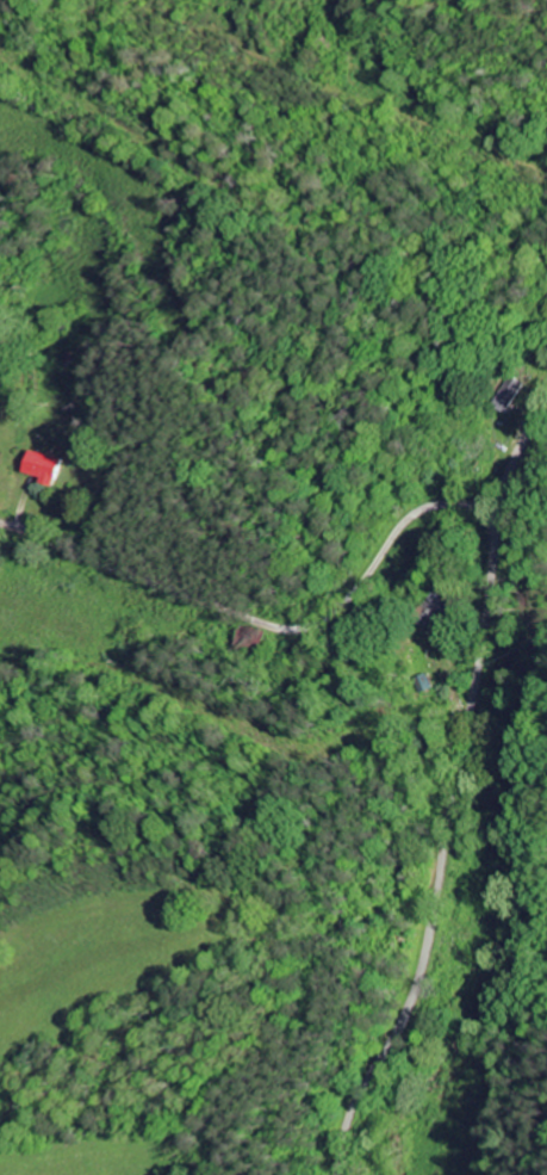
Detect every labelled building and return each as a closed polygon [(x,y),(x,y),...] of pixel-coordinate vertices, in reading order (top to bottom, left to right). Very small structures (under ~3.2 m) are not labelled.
[(39,477),(38,486),(54,488),(57,458),(23,453),(20,475),(39,477)]
